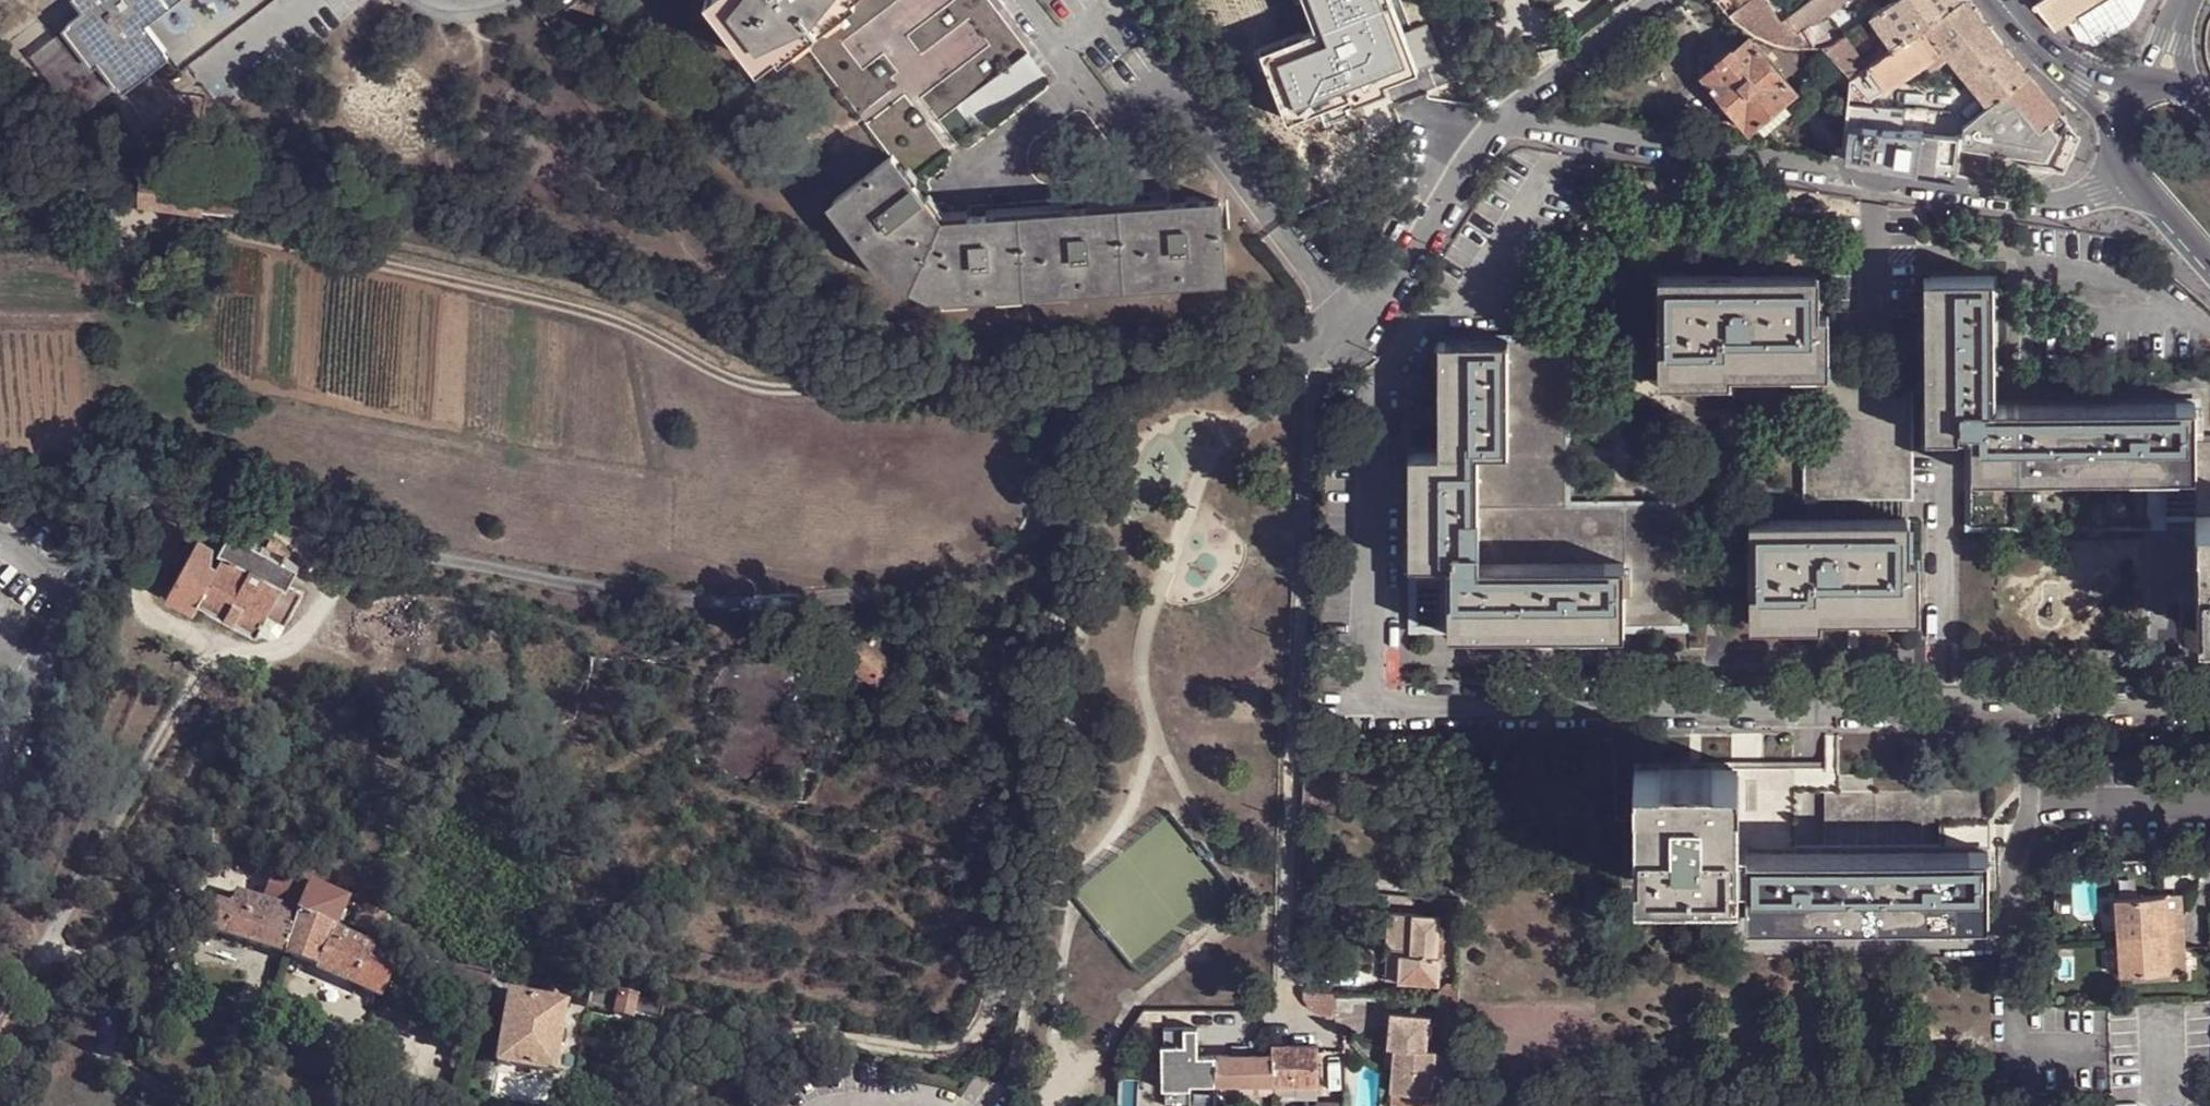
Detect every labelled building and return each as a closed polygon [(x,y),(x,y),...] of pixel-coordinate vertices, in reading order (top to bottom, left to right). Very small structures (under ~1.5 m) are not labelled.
[(86,8),(70,19),(120,84),(168,45),(145,14),(163,0),(81,0),(86,8)] [(759,64),(778,49),(780,53),(795,42),(792,39),(816,19),(841,1),(844,5),(850,0),(710,0),(759,64)] [(987,0),(850,0),(844,5),(819,23),(800,37),(892,155),(893,155),(905,169),(912,165),(915,168),(986,113),(1040,71),(987,0)] [(1782,33),(1750,2),(1748,0),(1716,0),(1715,1),(1732,20),(1752,33),(1774,44),(1782,33)] [(1798,32),(1802,28),(1817,18),(1843,0),(1809,0),(1788,16),(1798,32)] [(1967,0),(1965,0),(1892,48),(1887,52),(1872,62),(1866,66),(1883,90),(1921,65),(1931,58),(1944,50),(1947,54),(1968,79),(2006,48),(1967,0)] [(1891,3),(1871,17),(1892,48),(1965,0),(1896,0),(1891,3)] [(2059,32),(2073,24),(2112,0),(2057,0),(2039,11),(2059,32)] [(2073,24),(2083,38),(2101,47),(2140,32),(2150,0),(2112,0),(2073,24)] [(844,5),(841,1),(816,19),(819,23),(844,5)] [(1827,33),(1817,18),(1802,28),(1812,43),(1827,33)] [(819,23),(816,19),(792,39),(795,42),(800,37),(819,23)] [(1861,36),(1855,27),(1844,36),(1849,43),(1861,36)] [(1802,62),(1802,47),(1774,44),(1752,33),(1750,35),(1785,77),(1802,62)] [(1711,66),(1738,44),(1730,34),(1722,41),(1711,49),(1703,56),(1711,66)] [(1708,48),(1711,49),(1722,41),(1720,37),(1720,34),(1716,35),(1709,39),(1706,46),(1708,48)] [(1702,74),(1749,130),(1756,123),(1784,101),(1796,90),(1785,77),(1750,35),(1738,44),(1711,66),(1702,74)] [(1851,77),(1866,66),(1849,43),(1844,36),(1833,43),(1823,46),(1851,77)] [(1887,52),(1882,45),(1866,54),(1872,62),(1887,52)] [(1823,62),(1823,46),(1810,48),(1802,47),(1802,62),(1823,62)] [(2027,73),(2006,48),(1968,79),(1989,105),(2008,90),(2027,73)] [(1944,50),(1931,58),(1935,63),(1947,54),(1944,50)] [(1935,63),(1931,58),(1921,65),(1924,70),(1935,63)] [(1866,66),(1851,77),(1851,79),(1870,99),(1883,90),(1866,66)] [(2027,73),(2008,90),(2040,130),(2059,114),(2027,73)] [(1851,79),(1848,104),(1875,105),(1870,99),(1851,79)] [(1961,147),(2042,159),(2057,136),(2049,124),(2040,130),(2008,90),(1989,105),(1962,128),(1961,147)] [(1792,109),(1784,101),(1756,123),(1764,133),(1792,109)] [(1844,150),(1858,152),(1857,157),(1949,170),(1953,143),(1899,136),(1902,108),(1878,106),(1875,105),(1848,104),(1844,150)] [(1949,170),(1956,172),(1961,147),(1962,128),(1954,135),(1953,143),(1949,170)] [(910,276),(939,214),(921,191),(915,182),(905,169),(893,155),(892,155),(836,199),(854,222),(857,220),(868,235),(865,237),(884,261),(887,259),(895,268),(910,276)] [(146,193),(145,199),(169,202),(173,175),(174,167),(150,163),(146,193)] [(921,177),(915,168),(912,165),(905,169),(915,182),(921,177)] [(939,214),(944,205),(929,186),(921,191),(939,214)] [(1181,192),(1182,200),(1198,199),(1197,191),(1181,192)] [(1116,196),(1117,203),(1162,200),(1161,194),(1116,196)] [(1117,203),(1116,196),(1081,197),(1081,206),(1117,203)] [(1222,270),(1217,198),(1198,199),(1182,200),(1162,200),(1117,203),(1122,275),(1165,273),(1164,270),(1187,269),(1187,272),(1220,270),(1222,270)] [(849,226),(854,222),(836,199),(828,204),(847,228),(849,226)] [(1018,200),(1018,210),(1060,207),(1060,199),(1018,200)] [(1018,210),(1018,200),(982,202),(982,212),(1018,210)] [(1122,275),(1117,203),(1081,206),(1060,207),(1018,210),(1023,280),(1075,278),(1075,275),(1098,274),(1099,277),(1122,275)] [(944,205),(939,214),(965,212),(964,204),(944,205)] [(1023,280),(1018,210),(982,212),(965,212),(939,214),(910,276),(924,283),(937,283),(937,285),(968,283),(967,281),(993,280),(994,282),(1023,280)] [(860,240),(865,237),(868,235),(857,220),(854,222),(849,226),(860,240)] [(865,237),(860,240),(857,242),(877,267),(879,266),(884,261),(865,237)] [(938,291),(937,285),(937,283),(924,283),(910,276),(895,268),(887,259),(884,261),(879,266),(888,277),(923,292),(938,291)] [(1188,278),(1187,272),(1187,269),(1164,270),(1165,273),(1164,280),(1188,278)] [(1187,272),(1188,278),(1188,281),(1220,280),(1220,270),(1187,272)] [(1936,271),(1938,431),(1974,431),(1975,398),(1999,398),(1998,270),(1936,271)] [(1671,274),(1673,373),(1730,373),(1730,364),(1805,363),(1827,362),(1827,359),(1827,323),(1818,322),(1817,272),(1671,274)] [(1122,275),(1122,285),(1165,283),(1164,280),(1165,273),(1122,275)] [(1098,283),(1099,277),(1098,274),(1075,275),(1075,278),(1075,284),(1098,283)] [(1099,277),(1098,283),(1098,286),(1122,285),(1122,275),(1099,277)] [(1023,280),(1023,291),(1075,287),(1075,284),(1075,278),(1023,280)] [(994,289),(994,282),(993,280),(967,281),(968,283),(968,291),(994,289)] [(994,282),(994,289),(994,292),(1023,291),(1023,280),(994,282)] [(937,285),(938,291),(937,294),(968,292),(968,291),(968,283),(937,285)] [(1564,337),(1506,338),(1505,449),(1478,450),(1479,563),(1624,562),(1626,623),(1686,623),(1685,503),(1566,505),(1564,337)] [(1446,338),(1446,450),(1478,450),(1505,449),(1506,338),(1446,338)] [(1918,358),(1827,359),(1827,362),(1805,363),(1821,372),(1906,371),(1918,358)] [(1906,371),(1908,476),(1923,489),(1918,358),(1906,371)] [(1821,479),(1821,372),(1805,363),(1808,490),(1821,479)] [(1906,371),(1821,372),(1821,479),(1908,476),(1906,371)] [(2199,395),(1999,398),(1975,398),(1974,431),(1976,460),(2155,459),(2199,458),(2201,433),(2199,395)] [(2201,433),(2199,458),(2201,508),(2209,509),(2209,508),(2209,433),(2201,433)] [(1418,563),(1449,563),(1479,563),(1478,450),(1446,450),(1417,451),(1418,563)] [(2155,516),(2155,459),(1976,460),(1976,517),(2155,516)] [(1908,476),(1821,479),(1808,490),(1923,489),(1908,476)] [(310,525),(313,516),(303,512),(301,521),(310,525)] [(1918,568),(1909,567),(1907,517),(1760,519),(1761,621),(1817,621),(1817,610),(1917,607),(1918,568)] [(170,591),(197,606),(201,598),(261,629),(270,610),(286,619),(304,587),(293,582),(302,563),(235,525),(224,546),(201,534),(170,591)] [(1626,623),(1624,562),(1479,563),(1449,563),(1451,625),(1626,623)] [(270,610),(261,629),(273,635),(279,632),(286,619),(270,610)] [(878,674),(891,658),(889,657),(868,642),(855,659),(878,674)] [(1798,820),(1828,818),(1827,783),(1827,761),(1797,763),(1798,820)] [(1853,761),(1827,761),(1827,783),(1854,783),(1853,761)] [(1648,873),(1734,872),(1732,808),(1732,785),(1732,763),(1646,762),(1646,785),(1648,873)] [(1797,763),(1762,762),(1764,807),(1732,808),(1734,872),(1747,873),(1748,847),(1798,847),(1798,820),(1797,763)] [(1762,762),(1732,763),(1732,785),(1732,808),(1764,807),(1762,762)] [(1993,816),(1993,783),(1854,783),(1827,783),(1828,818),(1993,816)] [(1994,909),(1994,846),(1798,847),(1748,847),(1747,873),(1749,911),(1994,909)] [(336,927),(348,897),(274,866),(262,899),(301,912),(336,927)] [(383,993),(398,964),(388,958),(391,952),(336,927),(301,912),(262,899),(237,888),(231,904),(216,900),(209,926),(281,951),(316,964),(315,966),(383,993)] [(2177,912),(2176,895),(2111,900),(2117,978),(2182,972),(2180,956),(2167,957),(2167,951),(2181,950),(2178,918),(2165,919),(2165,913),(2177,912)] [(378,932),(386,914),(367,905),(359,924),(378,932)] [(1435,912),(1382,910),(1381,952),(1392,953),(1391,979),(1435,980),(1436,954),(1433,953),(1435,912)] [(1392,953),(1381,952),(1381,978),(1391,979),(1392,953)] [(1339,988),(1307,983),(1306,993),(1315,1002),(1330,1011),(1336,1015),(1339,988)] [(575,1001),(518,991),(504,1059),(561,1070),(575,1001)] [(1386,1012),(1382,1044),(1390,1045),(1388,1067),(1386,1089),(1407,1091),(1405,1105),(1460,1105),(1460,1090),(1427,1092),(1431,1048),(1422,1048),(1425,1015),(1386,1012)] [(1276,1094),(1276,1082),(1320,1082),(1320,1044),(1276,1044),(1275,1044),(1274,1054),(1252,1053),(1220,1053),(1203,1053),(1202,1025),(1169,1025),(1169,1042),(1167,1043),(1167,1087),(1169,1087),(1170,1103),(1195,1103),(1195,1083),(1220,1082),(1221,1093),(1276,1094)] [(1274,1054),(1275,1044),(1276,1044),(1276,1033),(1252,1033),(1252,1053),(1274,1054)] [(1390,1045),(1382,1044),(1380,1066),(1388,1067),(1390,1045)] [(1321,1097),(1321,1105),(1349,1105),(1349,1097),(1321,1097)]
